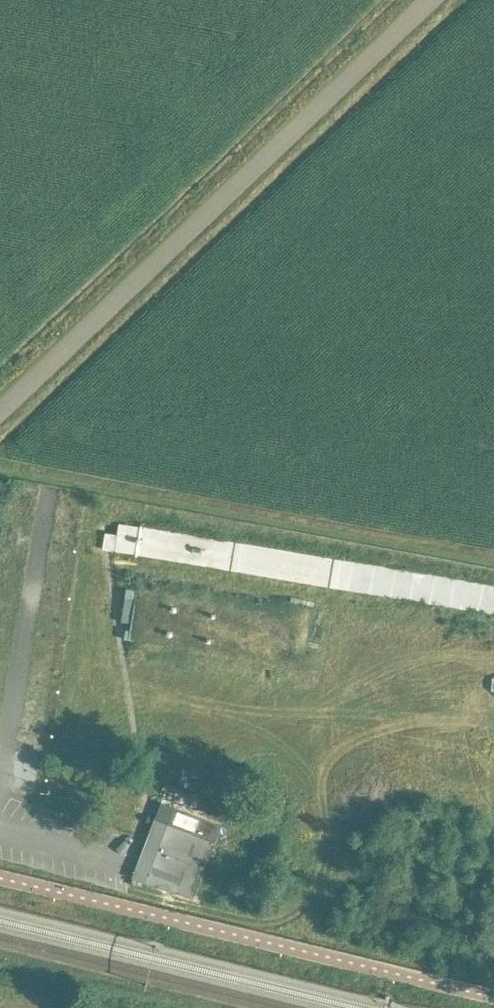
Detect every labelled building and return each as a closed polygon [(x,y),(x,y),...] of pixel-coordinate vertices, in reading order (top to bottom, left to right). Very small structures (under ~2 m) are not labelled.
[(493,615),(493,585),(119,523),(118,534),(106,532),(103,549),(493,615)] [(136,870),(133,878),(148,883),(183,895),(193,898),(214,841),(199,835),(175,826),(156,818),(147,841),(136,870)]
